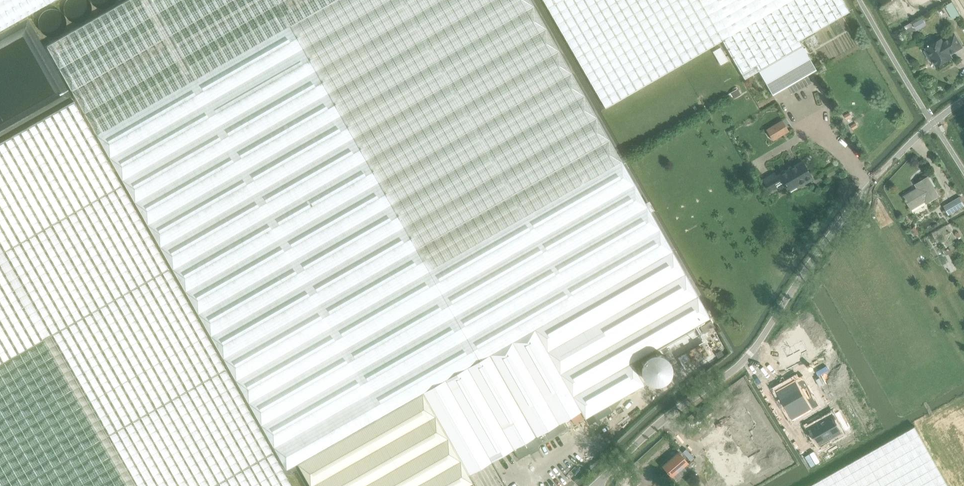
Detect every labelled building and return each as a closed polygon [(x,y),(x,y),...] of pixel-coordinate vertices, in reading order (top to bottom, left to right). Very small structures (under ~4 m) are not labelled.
[(54,0),(0,0),(0,30),(54,0)] [(46,46),(286,470),(297,464),(483,358),(672,250),(530,0),(127,0),(46,46)] [(606,108),(722,40),(792,0),(543,0),(606,108)] [(722,40),(745,79),(759,71),(802,46),(799,41),(849,12),(842,0),(792,0),(722,40)] [(912,22),(904,26),(908,33),(916,29),(912,22)] [(815,34),(804,40),(810,51),(821,44),(815,34)] [(955,34),(942,41),(941,39),(926,48),(927,50),(924,51),(930,60),(932,59),(936,66),(952,58),(949,53),(955,50),(955,51),(962,47),(955,34)] [(802,46),(759,71),(773,95),(816,70),(802,46)] [(720,48),(713,52),(720,65),(728,61),(720,48)] [(0,143),(0,485),(292,485),(284,471),(74,101),(0,143)] [(782,120),(766,130),(773,140),(788,131),(782,120)] [(805,183),(812,179),(802,162),(776,177),(774,173),(763,180),(769,190),(783,182),(788,191),(804,182),(805,183)] [(926,203),(939,195),(928,177),(915,184),(917,188),(904,196),(911,209),(925,201),(926,203)] [(963,206),(963,204),(960,197),(945,206),(950,215),(963,206)] [(297,464),(310,485),(468,485),(473,483),(468,475),(513,449),(518,459),(538,448),(537,445),(566,428),(562,422),(581,411),(585,419),(645,385),(632,363),(710,318),(672,250),(483,358),(297,464)] [(700,327),(704,333),(715,327),(711,321),(700,327)] [(788,341),(780,345),(786,357),(781,360),(786,370),(806,360),(803,354),(808,351),(805,345),(805,344),(804,342),(802,339),(790,345),(788,341)] [(704,343),(676,358),(682,370),(710,354),(704,343)] [(718,358),(727,352),(724,347),(715,352),(718,358)] [(803,375),(777,390),(794,420),(820,405),(814,394),(806,399),(800,389),(809,384),(803,375)] [(734,419),(716,429),(723,441),(733,435),(738,444),(739,443),(746,455),(750,453),(752,452),(752,451),(756,449),(749,437),(751,436),(747,431),(753,427),(752,424),(753,423),(746,412),(745,412),(743,409),(732,415),(734,419)] [(832,415),(810,427),(820,444),(842,432),(832,415)] [(915,426),(810,485),(949,485),(915,426)] [(683,467),(687,464),(678,453),(662,466),(671,477),(677,472),(681,476),(687,472),(683,467)] [(735,470),(725,476),(728,481),(739,475),(735,470)] [(728,481),(731,485),(732,485),(741,480),(739,475),(728,481)]
